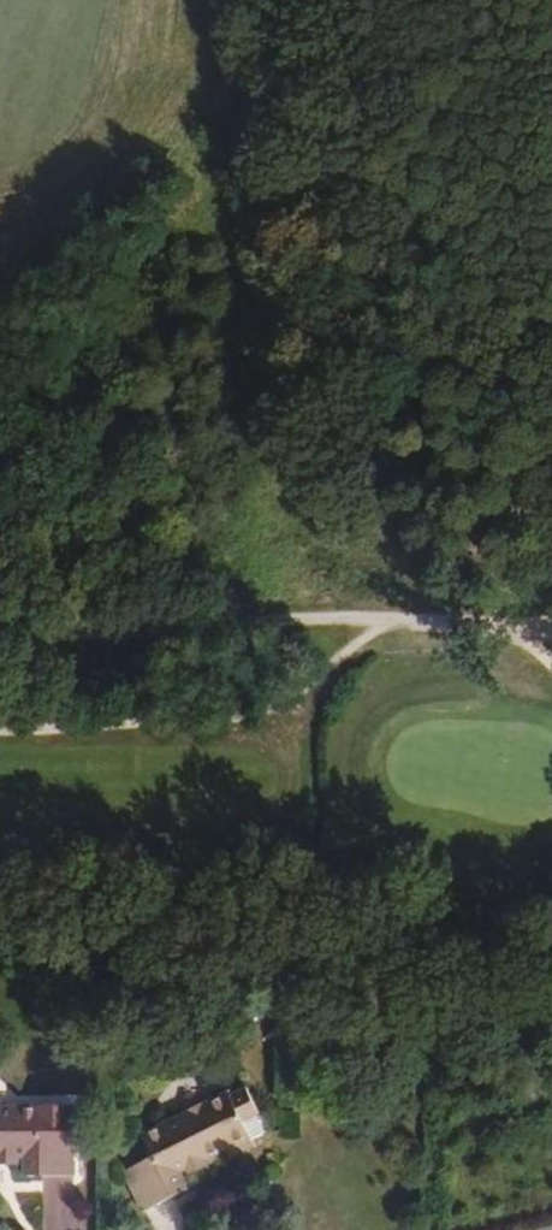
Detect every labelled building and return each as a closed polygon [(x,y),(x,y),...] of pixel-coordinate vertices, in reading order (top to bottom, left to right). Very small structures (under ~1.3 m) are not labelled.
[(255,1142),(270,1135),(261,1117),(263,1115),(250,1089),(234,1097),(232,1093),(144,1137),(155,1159),(126,1174),(144,1213),(190,1192),(182,1176),(188,1174),(186,1170),(203,1161),(205,1165),(228,1154),(231,1161),(258,1148),(255,1142)] [(75,1102),(0,1103),(0,1155),(25,1155),(26,1172),(76,1172),(75,1102)] [(189,1177),(207,1169),(205,1165),(203,1161),(186,1170),(188,1174),(189,1177)]
